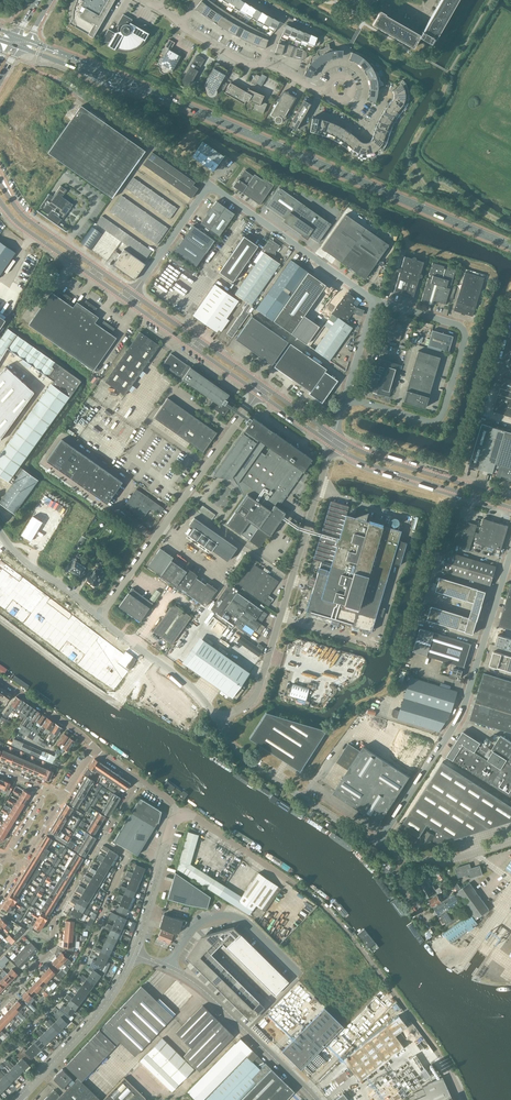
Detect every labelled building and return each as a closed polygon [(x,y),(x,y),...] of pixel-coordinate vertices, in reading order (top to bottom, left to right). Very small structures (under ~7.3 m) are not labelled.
[(93,37),(115,0),(84,0),(83,1),(81,0),(77,0),(74,8),(73,13),(72,19),(70,24),(93,37)] [(201,13),(209,0),(202,0),(195,8),(198,11),(201,13)] [(201,13),(206,17),(215,4),(209,0),(201,13)] [(239,11),(245,3),(240,0),(239,0),(234,8),(239,11)] [(426,29),(424,28),(419,27),(415,34),(384,16),(386,14),(380,11),(372,25),(413,48),(417,41),(419,37),(424,40),(430,43),(433,38),(435,39),(457,0),(442,0),(426,29)] [(239,11),(245,15),(250,6),(245,3),(239,11)] [(206,17),(211,21),(220,7),(215,4),(206,17)] [(245,15),(251,18),(256,10),(250,6),(245,15)] [(211,21),(217,24),(225,11),(220,7),(211,21)] [(251,18),(257,21),(262,13),(256,10),(251,18)] [(217,24),(223,28),(230,14),(225,11),(217,24)] [(257,21),(263,25),(267,16),(262,13),(257,21)] [(107,46),(114,50),(115,50),(116,47),(118,48),(119,49),(121,49),(123,50),(124,50),(126,50),(128,50),(130,50),(131,49),(133,49),(135,48),(136,47),(138,46),(139,45),(140,44),(142,43),(143,41),(143,40),(145,41),(149,33),(146,32),(146,30),(146,28),(146,26),(146,25),(146,24),(138,26),(134,23),(132,23),(131,23),(132,20),(123,14),(116,27),(117,25),(121,27),(121,28),(120,30),(121,31),(115,33),(108,29),(101,42),(110,42),(107,46)] [(223,28),(228,31),(236,18),(230,14),(223,28)] [(263,25),(269,28),(273,19),(267,16),(263,25)] [(228,31),(234,35),(241,21),(236,18),(228,31)] [(273,19),(269,28),(275,31),(279,22),(273,19)] [(234,35),(240,38),(247,24),(241,21),(234,35)] [(240,38),(246,41),(252,27),(247,24),(240,38)] [(282,34),(289,37),(293,28),(286,25),(282,34)] [(246,41),(252,44),(258,30),(252,27),(246,41)] [(289,37),(295,40),(299,30),(293,28),(289,37)] [(252,44),(259,46),(264,33),(258,30),(252,44)] [(295,40),(301,42),(305,33),(299,30),(295,40)] [(264,33),(259,46),(265,49),(270,36),(264,33)] [(301,42),(307,44),(311,35),(305,33),(301,42)] [(311,35),(307,44),(313,47),(315,47),(316,47),(317,46),(318,46),(319,45),(320,44),(320,42),(320,41),(320,40),(319,39),(318,38),(317,37),(311,35)] [(175,43),(169,39),(161,54),(164,56),(163,58),(162,57),(158,65),(160,66),(159,68),(160,70),(160,71),(162,73),(164,73),(167,73),(168,73),(169,71),(171,73),(181,56),(170,50),(175,43)] [(275,52),(282,55),(285,43),(279,40),(275,52)] [(282,55),(288,56),(291,45),(285,43),(282,55)] [(317,52),(317,53),(323,62),(327,60),(332,58),(329,44),(326,45),(326,46),(325,47),(325,48),(324,48),(323,49),(323,48),(322,48),(323,49),(322,49),(320,49),(319,49),(317,51),(317,52)] [(329,44),(332,58),(337,57),(337,50),(330,49),(329,44)] [(288,56),(295,58),(297,48),(291,45),(288,56)] [(297,48),(295,58),(302,60),(303,60),(304,59),(306,58),(307,57),(307,56),(307,54),(307,53),(306,51),(305,50),(297,48)] [(354,61),(359,64),(363,58),(358,55),(352,52),(350,59),(354,61)] [(309,63),(316,69),(319,65),(323,62),(317,53),(317,54),(316,55),(315,56),(314,56),(313,56),(312,57),(310,59),(310,60),(310,61),(310,62),(309,63)] [(204,60),(197,55),(185,76),(185,77),(184,78),(183,79),(183,81),(184,83),(185,84),(187,84),(188,84),(189,83),(190,83),(190,84),(204,60)] [(366,59),(363,58),(359,64),(362,67),(365,71),(373,65),(372,63),(370,63),(369,63),(368,63),(367,62),(368,62),(367,62),(367,61),(366,60),(366,59)] [(316,69),(309,63),(308,64),(307,65),(306,65),(304,75),(311,77),(313,73),(316,69)] [(213,69),(202,88),(206,91),(207,93),(208,94),(208,95),(209,96),(211,96),(212,97),(213,96),(214,96),(215,95),(216,94),(217,93),(217,92),(217,90),(220,92),(224,84),(221,83),(225,76),(222,74),(225,68),(222,67),(219,65),(215,66),(213,69)] [(365,71),(368,75),(370,80),(379,77),(380,76),(380,75),(379,73),(378,72),(377,72),(376,71),(375,70),(375,69),(374,69),(374,67),(374,66),(373,65),(365,71)] [(254,78),(251,83),(256,85),(257,84),(261,86),(267,77),(262,74),(261,77),(259,81),(254,78)] [(371,85),(371,90),(378,90),(380,86),(383,85),(383,82),(382,82),(381,81),(380,80),(380,79),(379,78),(379,77),(380,77),(379,77),(370,80),(371,85)] [(393,91),(393,92),(394,95),(409,93),(408,88),(406,84),(403,80),(401,83),(399,85),(397,88),(394,90),(393,91)] [(246,100),(248,101),(249,99),(251,99),(250,101),(255,104),(253,109),(263,114),(267,104),(262,101),(264,96),(249,89),(247,92),(230,82),(224,93),(244,104),(246,100)] [(378,90),(371,90),(370,95),(369,99),(375,102),(378,90)] [(285,116),(295,98),(284,91),(269,116),(270,117),(270,115),(275,118),(274,119),(275,122),(278,124),(281,123),(282,120),(282,119),(286,118),(285,116)] [(409,93),(394,95),(394,97),(408,102),(409,98),(409,93)] [(392,101),(403,110),(406,107),(408,102),(393,98),(394,98),(392,101)] [(388,105),(400,114),(403,110),(392,101),(388,105)] [(385,110),(397,118),(400,114),(388,105),(385,110)] [(145,151),(81,106),(48,153),(112,198),(145,151)] [(382,115),(394,122),(397,118),(385,110),(382,115)] [(305,115),(298,111),(289,126),(296,130),(302,119),(305,115)] [(379,120),(392,127),(394,122),(382,115),(379,120)] [(310,132),(315,133),(318,119),(312,117),(312,118),(310,132)] [(315,133),(320,134),(324,120),(318,119),(315,133)] [(320,134),(325,136),(330,122),(324,120),(320,134)] [(376,126),(390,131),(392,127),(379,120),(376,126)] [(325,136),(329,138),(335,124),(330,122),(325,136)] [(329,138),(334,140),(341,127),(335,124),(329,138)] [(374,131),(388,136),(390,131),(376,126),(374,131)] [(334,140),(338,142),(346,130),(341,127),(334,140)] [(338,142),(342,145),(351,133),(346,130),(338,142)] [(373,137),(387,141),(388,136),(374,131),(373,137)] [(342,145),(346,148),(355,137),(351,133),(342,145)] [(346,148),(350,151),(360,141),(355,137),(346,148)] [(371,140),(383,149),(385,145),(387,141),(373,137),(372,140),(371,140)] [(369,142),(376,155),(380,152),(383,149),(371,140),(369,142)] [(203,141),(192,157),(213,172),(224,156),(203,141)] [(361,142),(360,141),(350,151),(352,153),(354,155),(358,156),(363,143),(361,142)] [(366,143),(367,158),(371,157),(376,155),(369,142),(366,143)] [(362,157),(367,158),(366,143),(365,143),(363,143),(358,156),(362,157)] [(158,156),(152,152),(148,158),(153,162),(158,156)] [(163,160),(158,156),(153,162),(159,166),(163,160)] [(148,158),(143,165),(149,168),(153,162),(148,158)] [(168,163),(163,160),(159,166),(164,170),(168,163)] [(149,168),(154,172),(159,166),(153,162),(149,168)] [(174,167),(168,163),(164,170),(169,173),(174,167)] [(154,172),(159,176),(164,170),(159,166),(154,172)] [(179,171),(174,167),(169,173),(174,177),(179,171)] [(159,176),(165,180),(169,173),(164,170),(159,176)] [(184,175),(179,171),(174,177),(180,181),(184,175)] [(234,186),(259,205),(273,185),(264,179),(263,181),(254,175),(253,177),(245,171),(234,186)] [(165,180),(170,183),(174,177),(169,173),(165,180)] [(189,178),(184,175),(180,181),(185,185),(189,178)] [(170,183),(175,187),(180,181),(174,177),(170,183)] [(193,185),(195,182),(189,178),(185,185),(191,188),(193,185)] [(175,187),(181,191),(185,185),(180,181),(175,187)] [(181,191),(186,195),(191,188),(185,185),(181,191)] [(198,188),(193,185),(191,188),(186,195),(191,198),(198,188)] [(61,186),(51,199),(48,196),(40,207),(49,213),(47,217),(46,217),(51,221),(52,221),(52,222),(58,226),(58,225),(57,225),(61,219),(62,220),(66,214),(62,211),(66,206),(70,209),(73,205),(60,196),(62,194),(64,195),(67,190),(61,186)] [(266,206),(285,219),(283,222),(307,238),(308,236),(318,243),(331,224),(279,188),(266,206)] [(119,206),(125,198),(122,195),(116,203),(119,206)] [(122,208),(128,200),(125,198),(119,206),(122,208)] [(125,210),(131,202),(128,200),(122,208),(125,210)] [(200,224),(218,236),(234,214),(216,201),(200,224)] [(128,212),(134,204),(131,202),(125,210),(128,212)] [(116,203),(110,212),(113,214),(119,206),(116,203)] [(131,214),(136,206),(134,204),(128,212),(131,214)] [(119,206),(113,214),(116,216),(122,208),(119,206)] [(134,216),(139,208),(136,206),(131,214),(134,216)] [(122,208),(116,216),(119,218),(125,210),(122,208)] [(137,218),(142,210),(139,208),(134,216),(137,218)] [(119,218),(122,220),(128,212),(125,210),(119,218)] [(139,220),(145,212),(142,210),(137,218),(139,220)] [(122,220),(125,222),(131,214),(128,212),(122,220)] [(142,222),(148,214),(145,212),(139,220),(142,222)] [(125,222),(128,224),(134,216),(131,214),(125,222)] [(145,224),(151,216),(148,214),(142,222),(145,224)] [(346,214),(322,249),(365,279),(389,245),(346,214)] [(105,218),(102,216),(96,224),(100,226),(105,218)] [(128,224),(131,226),(137,218),(134,216),(128,224)] [(148,226),(154,218),(151,216),(145,224),(148,226)] [(105,218),(100,226),(102,228),(108,220),(105,218)] [(137,218),(131,226),(134,228),(139,220),(137,218)] [(151,228),(157,220),(154,218),(148,226),(151,228)] [(108,220),(102,228),(105,230),(111,222),(108,220)] [(139,220),(134,228),(137,230),(142,222),(139,220)] [(154,230),(160,222),(157,220),(151,228),(154,230)] [(111,222),(105,230),(108,232),(114,224),(111,222)] [(142,222),(137,230),(140,232),(145,224),(142,222)] [(157,232),(163,224),(160,222),(154,230),(157,232)] [(114,224),(108,232),(111,234),(117,226),(114,224)] [(140,232),(142,234),(148,226),(145,224),(140,232)] [(160,234),(166,226),(163,224),(157,232),(160,234)] [(175,251),(196,266),(215,240),(193,225),(175,251)] [(102,234),(92,226),(80,242),(91,250),(102,234)] [(117,226),(111,234),(114,236),(120,228),(117,226)] [(142,234),(145,236),(151,228),(148,226),(142,234)] [(163,236),(168,228),(166,226),(160,234),(163,236)] [(123,230),(120,228),(114,236),(117,239),(123,230)] [(151,228),(145,236),(148,238),(154,230),(151,228)] [(126,232),(123,230),(117,239),(120,241),(126,232)] [(154,230),(148,238),(151,240),(157,232),(154,230)] [(128,235),(126,232),(120,241),(123,243),(128,235)] [(157,232),(151,240),(154,242),(160,234),(157,232)] [(154,242),(157,245),(163,236),(160,234),(154,242)] [(131,237),(128,235),(123,243),(126,245),(131,237)] [(134,239),(131,237),(126,245),(129,247),(134,239)] [(137,241),(134,239),(129,247),(132,249),(137,241)] [(140,243),(137,241),(132,249),(134,251),(140,243)] [(15,253),(0,242),(0,275),(15,253)] [(143,245),(140,243),(134,251),(137,253),(143,245)] [(146,247),(143,245),(137,253),(140,255),(146,247)] [(149,249),(146,247),(140,255),(143,257),(149,249)] [(146,263),(124,248),(114,263),(135,278),(146,263)] [(143,257),(146,259),(152,251),(149,249),(143,257)] [(420,273),(423,262),(404,256),(401,268),(400,268),(399,268),(398,268),(398,270),(398,271),(399,272),(393,294),(412,299),(419,278),(421,277),(421,276),(421,275),(421,274),(420,273)] [(433,301),(445,304),(450,289),(448,288),(449,285),(451,285),(453,277),(442,274),(444,266),(432,263),(429,275),(430,275),(429,278),(428,278),(425,286),(421,301),(429,304),(429,302),(433,303),(433,301)] [(308,272),(273,321),(291,334),(307,344),(319,326),(304,316),(326,285),(325,284),(325,285),(322,283),(322,282),(319,280),(314,277),(308,272)] [(465,314),(472,316),(475,308),(484,278),(465,272),(456,302),(454,311),(461,313),(461,314),(465,315),(465,314)] [(37,314),(47,321),(66,294),(61,290),(57,296),(51,292),(37,314)] [(72,298),(66,294),(47,321),(57,328),(49,339),(51,340),(73,307),(68,304),(72,298)] [(51,340),(61,347),(92,304),(86,300),(82,306),(77,302),(73,307),(51,340)] [(92,304),(61,347),(72,355),(80,344),(95,323),(99,317),(93,313),(97,308),(92,304)] [(29,325),(49,339),(57,328),(47,321),(37,314),(29,325)] [(384,337),(400,341),(404,325),(397,323),(398,320),(384,316),(381,328),(387,329),(384,337)] [(288,342),(252,317),(235,339),(272,365),(288,342)] [(352,328),(338,318),(315,350),(329,361),(352,328)] [(100,326),(95,323),(80,344),(72,355),(73,356),(81,345),(91,352),(109,325),(104,321),(100,326)] [(91,352),(101,359),(116,338),(111,334),(115,329),(109,325),(91,352)] [(9,482),(81,381),(80,380),(8,329),(0,340),(0,360),(7,349),(8,349),(24,360),(22,363),(30,368),(32,366),(53,381),(51,384),(0,455),(0,476),(9,482)] [(428,346),(448,352),(453,336),(432,330),(428,346)] [(105,381),(125,395),(160,346),(140,332),(105,381)] [(309,394),(322,403),(338,381),(325,372),(327,369),(290,344),(274,367),(310,392),(309,394)] [(81,345),(73,356),(94,370),(101,359),(91,352),(81,345)] [(440,357),(418,351),(403,401),(425,408),(440,357)] [(213,401),(210,406),(224,416),(235,401),(228,396),(229,395),(224,391),(225,390),(220,387),(220,388),(190,367),(190,368),(187,366),(187,365),(171,353),(163,365),(182,379),(213,401)] [(368,391),(389,397),(399,364),(378,358),(376,363),(371,362),(365,384),(369,386),(370,386),(369,390),(368,390),(368,391)] [(34,393),(28,387),(5,367),(0,373),(0,439),(34,393)] [(504,378),(501,388),(510,391),(510,380),(504,378)] [(501,388),(499,394),(498,394),(493,412),(510,417),(510,391),(501,388)] [(153,417),(203,453),(217,433),(167,398),(153,417)] [(243,433),(215,472),(222,477),(231,478),(233,475),(234,478),(245,498),(235,511),(232,517),(228,522),(226,524),(227,525),(240,534),(249,540),(259,548),(268,535),(269,535),(284,514),(285,513),(275,505),(278,501),(281,504),(312,459),(296,448),(296,447),(254,418),(252,420),(250,418),(249,419),(248,421),(246,423),(249,425),(245,430),(244,431),(243,433)] [(110,425),(107,429),(164,469),(168,464),(111,423),(110,425)] [(510,478),(510,432),(491,427),(482,424),(470,466),(472,466),(472,469),(475,470),(476,467),(510,478)] [(47,461),(107,504),(122,482),(62,439),(47,461)] [(9,482),(12,485),(0,502),(0,503),(14,513),(32,489),(34,486),(38,480),(29,473),(20,467),(13,476),(9,482)] [(164,508),(136,489),(125,506),(143,519),(151,508),(160,514),(164,508)] [(383,526),(383,524),(369,520),(368,521),(366,521),(368,512),(362,514),(360,519),(346,515),(349,506),(331,501),(313,559),(321,561),(306,612),(308,612),(306,616),(338,626),(339,621),(371,631),(391,563),(400,566),(406,542),(398,540),(400,531),(383,526)] [(211,552),(212,550),(228,561),(237,548),(194,518),(189,525),(194,528),(188,536),(211,552)] [(476,543),(489,547),(501,550),(508,526),(483,518),(479,533),(475,532),(477,525),(466,522),(466,525),(458,522),(455,533),(456,534),(453,544),(470,549),(473,537),(477,538),(476,543)] [(96,549),(100,552),(102,549),(94,544),(93,546),(97,548),(96,549)] [(186,591),(185,592),(205,606),(217,589),(207,582),(206,584),(196,577),(197,576),(196,574),(195,573),(193,571),(191,570),(189,569),(188,569),(187,569),(188,569),(186,571),(171,560),(173,557),(160,548),(148,566),(176,586),(177,584),(186,591)] [(68,556),(62,552),(55,562),(61,566),(68,556)] [(442,571),(490,586),(496,566),(448,552),(442,571)] [(1,606),(0,607),(4,610),(5,609),(32,630),(32,631),(36,634),(36,633),(55,647),(54,648),(58,651),(59,650),(78,664),(77,665),(81,668),(81,667),(87,671),(87,672),(90,674),(91,673),(114,690),(116,687),(118,689),(124,680),(123,678),(128,671),(131,673),(132,670),(133,670),(134,668),(136,665),(137,664),(137,663),(138,663),(138,662),(138,661),(137,661),(137,660),(136,659),(127,652),(125,651),(123,653),(1,560),(2,558),(2,556),(0,555),(0,606),(1,606)] [(79,561),(75,559),(69,568),(71,569),(70,570),(74,573),(80,564),(78,563),(79,561)] [(260,599),(269,605),(272,601),(267,597),(276,585),(279,581),(246,559),(231,581),(259,600),(260,599)] [(80,564),(74,573),(78,576),(79,575),(81,576),(87,566),(84,564),(83,566),(80,564)] [(90,584),(95,587),(97,585),(98,586),(100,583),(99,582),(103,575),(98,572),(100,569),(97,568),(92,576),(91,575),(87,581),(91,584),(90,584)] [(486,591),(440,577),(438,584),(433,583),(432,588),(432,590),(436,591),(474,603),(469,617),(432,606),(431,606),(427,605),(426,606),(425,611),(430,612),(427,620),(473,634),(477,620),(482,605),(486,591)] [(225,610),(259,634),(265,626),(260,623),(267,614),(227,586),(211,610),(221,617),(225,610)] [(499,626),(510,629),(510,586),(508,596),(507,598),(507,599),(506,602),(505,606),(503,613),(501,619),(499,626)] [(128,594),(119,606),(140,621),(149,609),(153,603),(132,588),(128,593),(128,594)] [(153,631),(172,644),(191,617),(173,603),(153,631)] [(449,678),(456,680),(457,676),(461,678),(463,671),(464,672),(467,663),(466,662),(471,644),(420,628),(413,651),(451,663),(450,669),(451,670),(453,671),(451,675),(449,676),(449,678)] [(259,656),(263,651),(239,634),(235,640),(259,656)] [(498,634),(497,640),(506,643),(508,637),(498,634)] [(497,640),(495,645),(505,648),(506,643),(497,640)] [(204,641),(187,665),(229,695),(230,695),(232,697),(235,692),(248,675),(249,673),(204,641)] [(494,651),(489,665),(510,672),(510,657),(494,651)] [(0,664),(0,671),(6,675),(9,671),(0,664)] [(484,673),(470,720),(510,732),(510,681),(484,673)] [(451,688),(411,676),(404,698),(451,713),(458,691),(450,689),(451,688)] [(51,701),(34,689),(32,692),(49,704),(51,701)] [(6,692),(1,700),(6,703),(11,695),(6,692)] [(16,696),(15,698),(10,704),(12,706),(8,712),(6,710),(3,716),(5,717),(6,718),(9,713),(11,711),(14,707),(19,699),(16,696)] [(451,713),(404,698),(398,718),(439,731),(451,713)] [(15,713),(17,709),(18,709),(23,701),(19,699),(14,707),(11,711),(9,713),(11,714),(12,712),(15,713)] [(15,713),(19,715),(21,711),(26,703),(23,701),(18,709),(17,709),(15,713)] [(63,709),(53,701),(50,705),(61,712),(63,709)] [(25,714),(30,706),(26,703),(21,711),(19,715),(21,716),(22,715),(23,716),(25,714)] [(24,718),(21,724),(23,725),(27,719),(28,716),(34,708),(30,706),(25,714),(23,716),(23,717),(24,718)] [(29,720),(30,721),(32,719),(37,711),(34,708),(28,716),(27,719),(26,720),(23,725),(25,726),(29,720)] [(36,721),(41,714),(37,711),(32,719),(30,721),(29,723),(26,727),(31,730),(33,728),(33,727),(31,726),(33,724),(32,723),(34,720),(36,721)] [(249,738),(300,771),(326,730),(266,712),(249,738)] [(37,722),(41,725),(37,730),(33,728),(31,730),(34,732),(37,734),(39,731),(40,730),(42,726),(42,725),(47,718),(42,714),(37,722)] [(42,725),(42,726),(40,730),(44,732),(44,731),(46,728),(51,720),(47,718),(42,725)] [(45,733),(46,732),(48,734),(48,733),(50,731),(55,723),(51,720),(46,728),(44,731),(44,732),(43,732),(45,733)] [(48,733),(50,735),(49,737),(51,738),(52,736),(54,733),(59,726),(55,723),(50,731),(48,733)] [(22,725),(19,731),(24,735),(28,729),(22,725)] [(58,736),(63,728),(59,726),(54,733),(52,736),(51,738),(53,740),(56,735),(58,736)] [(453,760),(453,759),(510,796),(510,794),(510,753),(507,759),(464,731),(459,739),(459,740),(448,756),(453,760)] [(57,744),(59,746),(61,743),(64,744),(69,737),(64,734),(57,744)] [(63,748),(68,751),(75,741),(70,738),(63,748)] [(17,740),(14,746),(20,749),(23,743),(17,740)] [(207,757),(209,754),(187,741),(185,744),(207,757)] [(23,743),(20,749),(27,752),(29,746),(23,743)] [(361,811),(359,814),(364,817),(366,814),(380,823),(391,805),(395,799),(409,777),(410,776),(363,746),(360,751),(349,743),(342,754),(336,762),(348,770),(333,793),(361,811)] [(130,756),(112,744),(110,747),(128,759),(130,756)] [(3,750),(0,757),(0,759),(5,761),(9,752),(3,750)] [(14,755),(9,752),(5,761),(11,764),(14,755)] [(20,757),(14,755),(11,764),(16,766),(20,757)] [(233,769),(211,756),(209,760),(230,773),(233,769)] [(25,759),(20,757),(16,766),(21,769),(25,759)] [(31,762),(25,759),(21,769),(27,771),(31,762)] [(94,771),(95,770),(100,762),(95,759),(89,767),(94,771)] [(451,840),(510,821),(510,805),(443,761),(402,825),(419,837),(420,836),(421,837),(419,840),(429,846),(433,840),(438,844),(446,841),(448,838),(451,840)] [(36,764),(31,762),(27,771),(32,773),(36,764)] [(95,770),(99,772),(104,765),(100,762),(95,770)] [(42,767),(36,764),(32,773),(38,776),(42,767)] [(109,768),(104,765),(99,772),(104,775),(109,768)] [(47,769),(42,767),(38,776),(43,778),(47,769)] [(104,775),(108,778),(113,771),(109,768),(104,775)] [(49,780),(51,775),(54,776),(55,774),(52,773),(53,771),(47,769),(43,778),(49,780)] [(108,778),(112,781),(117,774),(113,771),(108,778)] [(255,783),(237,772),(235,775),(253,787),(255,783)] [(112,781),(117,784),(122,777),(117,774),(112,781)] [(86,776),(84,781),(93,787),(94,785),(92,783),(94,781),(86,776)] [(117,784),(121,787),(126,780),(122,777),(117,784)] [(186,793),(166,779),(163,783),(183,797),(186,793)] [(131,783),(126,780),(121,787),(126,790),(131,783)] [(10,783),(5,781),(1,791),(6,793),(5,794),(9,795),(11,790),(13,787),(9,785),(10,783)] [(84,781),(81,785),(88,790),(90,788),(92,789),(93,787),(84,781)] [(81,785),(78,790),(86,794),(88,790),(81,785)] [(270,793),(257,785),(254,790),(267,798),(270,793)] [(19,792),(18,794),(27,799),(30,794),(24,790),(21,794),(19,792)] [(78,790),(75,794),(83,799),(86,794),(78,790)] [(113,793),(110,798),(118,802),(121,798),(113,793)] [(18,794),(18,795),(20,796),(18,800),(25,804),(27,799),(18,794)] [(75,794),(73,799),(80,803),(83,799),(75,794)] [(290,806),(272,795),(269,798),(288,810),(290,806)] [(110,798),(107,802),(115,807),(118,802),(110,798)] [(114,840),(137,855),(158,822),(158,823),(161,811),(139,798),(140,798),(114,840)] [(80,803),(73,799),(70,803),(77,808),(80,803)] [(13,802),(13,803),(22,808),(25,804),(18,800),(16,803),(13,802)] [(107,802),(105,807),(112,811),(115,807),(107,802)] [(13,803),(12,804),(14,805),(12,809),(19,813),(22,808),(13,803)] [(66,804),(63,808),(71,813),(73,808),(66,804)] [(112,811),(105,807),(102,811),(109,816),(112,811)] [(303,814),(292,807),(289,813),(300,820),(303,814)] [(68,817),(71,813),(63,808),(60,813),(68,817)] [(8,811),(7,812),(16,818),(19,813),(12,809),(10,812),(8,811)] [(7,812),(6,813),(8,815),(6,818),(13,822),(16,818),(7,812)] [(98,812),(95,816),(103,821),(106,816),(98,812)] [(68,817),(60,813),(58,817),(65,822),(68,817)] [(327,830),(304,815),(301,819),(325,834),(327,830)] [(95,816),(92,821),(100,825),(103,821),(95,816)] [(58,817),(55,822),(62,826),(65,822),(58,817)] [(13,822),(6,818),(4,822),(2,820),(1,822),(10,827),(13,822)] [(92,821),(90,825),(97,830),(100,825),(92,821)] [(10,827),(1,822),(1,823),(3,824),(1,828),(7,832),(10,827)] [(55,822),(52,826),(60,831),(62,826),(55,822)] [(97,830),(90,825),(87,830),(94,834),(97,830)] [(49,831),(57,835),(60,837),(63,833),(60,831),(52,826),(49,831)] [(261,847),(233,827),(230,831),(258,851),(261,847)] [(57,835),(49,831),(48,834),(66,845),(68,842),(60,837),(57,835)] [(353,847),(329,831),(325,837),(349,852),(353,847)] [(86,838),(93,843),(96,838),(87,832),(86,833),(88,835),(86,838)] [(43,840),(52,846),(55,841),(47,835),(43,840)] [(93,843),(86,838),(84,841),(82,840),(81,841),(83,843),(91,847),(93,843)] [(41,845),(49,850),(52,846),(43,840),(41,845)] [(83,843),(80,847),(88,852),(91,847),(83,843)] [(38,850),(46,855),(49,850),(41,845),(38,850)] [(103,845),(101,848),(108,852),(106,855),(114,860),(117,854),(110,849),(104,846),(103,845)] [(88,852),(80,847),(78,852),(85,856),(88,852)] [(293,869),(264,848),(260,853),(290,874),(293,869)] [(35,855),(43,860),(46,855),(38,850),(35,855)] [(376,872),(357,850),(353,854),(371,876),(376,872)] [(72,858),(81,863),(84,858),(75,853),(72,858)] [(99,854),(98,857),(111,865),(114,860),(106,855),(104,857),(99,854)] [(32,860),(40,865),(43,860),(35,855),(32,860)] [(98,857),(97,859),(102,862),(100,865),(108,870),(111,865),(98,857)] [(69,863),(78,868),(81,863),(72,858),(69,863)] [(29,864),(37,870),(40,865),(32,860),(29,864)] [(137,864),(131,862),(130,865),(135,868),(134,870),(142,874),(145,868),(137,865),(137,864)] [(66,867),(75,873),(78,868),(69,863),(66,867)] [(26,869),(34,874),(37,870),(29,864),(26,869)] [(455,868),(458,877),(469,873),(471,878),(483,874),(480,866),(471,868),(470,864),(455,868)] [(92,866),(91,867),(94,869),(106,877),(109,871),(108,870),(100,865),(98,869),(92,866)] [(64,872),(72,877),(75,873),(66,867),(64,872)] [(90,867),(88,869),(95,873),(93,876),(101,881),(103,882),(106,877),(94,869),(91,867),(90,867)] [(23,874),(32,879),(34,874),(26,869),(23,874)] [(126,874),(140,880),(142,874),(134,870),(132,874),(127,872),(126,874)] [(310,881),(294,870),(291,874),(307,885),(310,881)] [(61,877),(69,882),(72,877),(64,872),(61,877)] [(20,879),(29,884),(32,879),(23,874),(20,879)] [(131,878),(129,882),(138,885),(140,880),(126,874),(125,876),(131,878)] [(85,875),(84,877),(85,878),(88,880),(98,886),(101,881),(93,876),(92,878),(85,875)] [(391,894),(377,875),(372,878),(386,897),(391,894)] [(418,886),(420,888),(421,887),(427,898),(431,895),(432,897),(438,893),(433,885),(431,886),(429,883),(432,881),(429,876),(422,878),(424,881),(419,884),(420,885),(418,886)] [(58,882),(66,887),(69,882),(61,877),(58,882)] [(85,878),(84,880),(89,883),(87,886),(95,891),(97,893),(100,887),(98,886),(88,880),(85,878)] [(17,884),(26,889),(29,884),(20,879),(17,884)] [(452,883),(457,891),(456,892),(476,919),(489,910),(470,882),(461,888),(455,880),(452,883)] [(55,887),(63,892),(66,887),(58,882),(55,887)] [(138,885),(129,882),(127,886),(122,883),(121,885),(135,891),(138,885)] [(330,897),(311,882),(308,886),(327,901),(330,897)] [(14,888),(23,894),(26,889),(17,884),(14,888)] [(79,885),(77,888),(81,890),(91,897),(94,898),(97,893),(95,891),(87,886),(85,889),(79,885)] [(124,893),(133,897),(135,891),(121,885),(120,887),(126,890),(124,893)] [(52,891),(60,897),(63,892),(55,887),(52,891)] [(11,893),(18,898),(20,898),(23,894),(14,888),(11,893)] [(77,888),(76,890),(82,894),(80,897),(88,902),(91,903),(94,898),(91,897),(81,890),(77,888)] [(49,896),(58,901),(60,897),(52,891),(49,896)] [(11,893),(8,898),(13,901),(12,902),(15,903),(18,898),(11,893)] [(118,894),(116,897),(130,903),(133,897),(124,893),(123,896),(118,894)] [(429,900),(433,906),(441,901),(438,895),(429,900)] [(444,914),(439,917),(443,924),(451,919),(447,913),(446,911),(453,906),(459,917),(465,913),(459,903),(460,902),(455,895),(434,908),(438,915),(443,912),(444,914)] [(46,901),(55,906),(58,901),(49,896),(46,901)] [(73,897),(72,899),(75,901),(85,907),(88,902),(80,897),(78,900),(73,897)] [(130,903),(116,897),(115,900),(121,902),(119,905),(128,908),(130,903)] [(8,898),(5,903),(13,907),(15,903),(12,902),(13,901),(8,898)] [(336,898),(330,904),(346,921),(352,915),(336,898)] [(72,899),(70,901),(74,904),(75,903),(76,904),(74,908),(82,912),(84,914),(85,914),(87,916),(90,910),(85,907),(75,901),(72,899)] [(406,915),(394,899),(391,902),(403,918),(406,915)] [(43,906),(52,911),(55,906),(46,901),(43,906)] [(5,903),(3,907),(10,912),(13,907),(5,903)] [(114,913),(121,916),(123,913),(125,914),(128,908),(119,905),(118,909),(115,907),(114,909),(116,910),(114,913)] [(40,911),(42,912),(49,916),(52,911),(43,906),(40,911)] [(69,910),(66,914),(77,920),(78,918),(81,920),(85,914),(84,914),(82,912),(74,908),(72,911),(69,910)] [(42,912),(38,917),(41,919),(41,918),(46,921),(49,916),(42,912)] [(114,923),(122,927),(125,922),(120,919),(121,916),(114,913),(112,918),(116,920),(114,923)] [(160,927),(179,933),(187,921),(163,914),(160,927)] [(443,933),(451,944),(479,925),(471,914),(443,933)] [(3,920),(1,918),(0,919),(0,925),(1,926),(1,925),(4,927),(4,926),(7,929),(5,930),(7,933),(11,929),(3,920)] [(425,941),(409,919),(406,922),(422,943),(425,941)] [(34,926),(40,930),(43,925),(36,921),(33,926),(34,926)] [(109,927),(109,928),(120,933),(122,927),(114,923),(112,927),(110,926),(109,927)] [(26,930),(19,925),(16,930),(18,932),(22,934),(26,930)] [(222,943),(226,947),(240,933),(233,927),(212,933),(200,936),(200,937),(197,941),(186,957),(250,1020),(264,1006),(211,954),(214,951),(222,943)] [(120,933),(109,928),(108,928),(108,929),(108,930),(110,931),(109,935),(117,939),(120,933)] [(158,939),(170,944),(174,935),(161,930),(158,939)] [(289,981),(240,933),(226,947),(275,995),(289,981)] [(106,940),(114,944),(117,939),(109,935),(106,940)] [(103,946),(112,950),(114,944),(106,940),(103,946)] [(30,942),(25,946),(34,954),(38,950),(30,942)] [(25,946),(21,951),(29,959),(34,954),(25,946)] [(101,950),(96,947),(96,949),(109,955),(112,950),(103,946),(101,950)] [(98,957),(106,961),(109,955),(96,949),(95,949),(94,951),(100,953),(98,957)] [(21,951),(17,955),(25,963),(29,959),(21,951)] [(62,952),(57,957),(62,962),(65,964),(66,966),(71,961),(68,958),(71,955),(65,952),(63,954),(62,952)] [(9,960),(5,955),(0,960),(0,966),(3,969),(6,965),(5,964),(9,960)] [(25,963),(17,955),(12,960),(20,968),(25,963)] [(57,957),(52,962),(58,967),(62,962),(57,957)] [(95,963),(103,967),(106,961),(98,957),(96,961),(95,963)] [(94,970),(99,974),(101,971),(102,971),(103,967),(95,963),(96,961),(93,959),(89,969),(92,971),(94,969),(94,970)] [(50,968),(45,973),(50,978),(55,973),(50,968)] [(12,969),(7,973),(13,979),(18,974),(12,969)] [(94,969),(92,971),(90,975),(97,980),(101,975),(99,974),(94,970),(94,969)] [(7,973),(4,970),(0,975),(3,978),(8,984),(13,979),(7,973)] [(45,973),(40,977),(46,983),(50,978),(45,973)] [(84,982),(82,985),(90,990),(93,985),(81,976),(79,975),(77,977),(84,982)] [(82,975),(81,976),(93,985),(97,980),(90,975),(87,978),(82,975)] [(40,977),(36,982),(42,987),(46,983),(40,977)] [(4,988),(8,984),(3,978),(1,980),(0,980),(0,984),(4,988)] [(36,982),(31,987),(37,992),(42,987),(36,982)] [(82,985),(79,990),(86,995),(90,990),(82,985)] [(173,1016),(141,986),(104,1026),(100,1030),(99,1030),(65,1065),(82,1081),(120,1041),(135,1056),(173,1016)] [(37,992),(31,987),(27,991),(33,997),(37,992)] [(79,990),(75,995),(82,1000),(86,995),(79,990)] [(33,997),(27,991),(22,996),(24,998),(22,1000),(28,1006),(35,999),(33,997)] [(82,1000),(75,995),(71,1000),(79,1005),(82,1000)] [(71,1000),(67,1005),(75,1010),(79,1005),(71,1000)] [(13,1006),(19,1011),(23,1006),(18,1001),(13,1006)] [(75,1010),(67,1005),(64,1010),(71,1015),(75,1010)] [(234,1036),(203,1005),(175,1033),(191,1049),(184,1056),(200,1071),(234,1036)] [(19,1011),(13,1006),(9,1010),(14,1016),(19,1011)] [(324,1008),(282,1051),(301,1070),(343,1026),(324,1008)] [(9,1010),(4,1015),(10,1020),(14,1016),(9,1010)] [(55,1013),(59,1018),(56,1021),(62,1028),(67,1023),(70,1020),(67,1018),(58,1010),(55,1013)] [(5,1025),(10,1020),(4,1015),(0,1019),(0,1020),(5,1025)] [(407,1026),(399,1015),(342,1059),(358,1079),(357,1080),(357,1081),(357,1082),(358,1082),(359,1082),(359,1081),(360,1081),(404,1047),(395,1036),(407,1026)] [(47,1021),(58,1032),(62,1028),(56,1021),(54,1023),(50,1019),(47,1021)] [(49,1028),(47,1030),(54,1036),(58,1032),(47,1021),(45,1024),(49,1028)] [(40,1028),(39,1030),(49,1041),(51,1042),(55,1038),(54,1036),(47,1030),(44,1032),(40,1028)] [(40,1036),(38,1038),(45,1045),(49,1041),(39,1030),(36,1032),(40,1036)] [(32,1036),(30,1038),(40,1049),(45,1045),(38,1038),(36,1040),(32,1036)] [(30,1047),(36,1054),(40,1049),(30,1038),(28,1040),(32,1044),(30,1047)] [(140,1061),(172,1091),(194,1068),(162,1038),(140,1061)] [(235,1043),(188,1092),(196,1099),(203,1099),(234,1068),(231,1065),(244,1052),(235,1043)] [(36,1054),(30,1047),(27,1050),(25,1048),(20,1052),(29,1060),(31,1058),(36,1054)] [(29,1060),(20,1052),(17,1056),(20,1060),(18,1063),(24,1069),(29,1065),(31,1062),(29,1060)] [(258,1056),(252,1061),(247,1056),(206,1099),(207,1099),(240,1099),(257,1083),(271,1068),(258,1055),(258,1056)] [(423,1074),(425,1078),(430,1075),(427,1071),(425,1068),(416,1055),(412,1057),(409,1059),(411,1063),(415,1068),(418,1073),(420,1071),(423,1074)] [(11,1069),(9,1071),(15,1078),(20,1073),(9,1063),(6,1060),(4,1062),(11,1069)] [(24,1069),(18,1063),(15,1065),(11,1061),(9,1063),(20,1073),(24,1069)] [(101,1099),(78,1078),(75,1081),(63,1069),(53,1078),(63,1087),(64,1086),(67,1089),(60,1096),(54,1090),(44,1099),(101,1099)] [(241,1099),(286,1099),(294,1091),(271,1069),(241,1099)] [(0,1071),(11,1082),(15,1078),(9,1071),(6,1074),(2,1070),(0,1071)] [(0,1080),(7,1087),(11,1082),(0,1071),(0,1076),(2,1078),(0,1080)] [(451,1097),(442,1077),(427,1083),(427,1084),(422,1087),(423,1089),(414,1093),(414,1095),(409,1097),(411,1099),(445,1099),(451,1097)]
